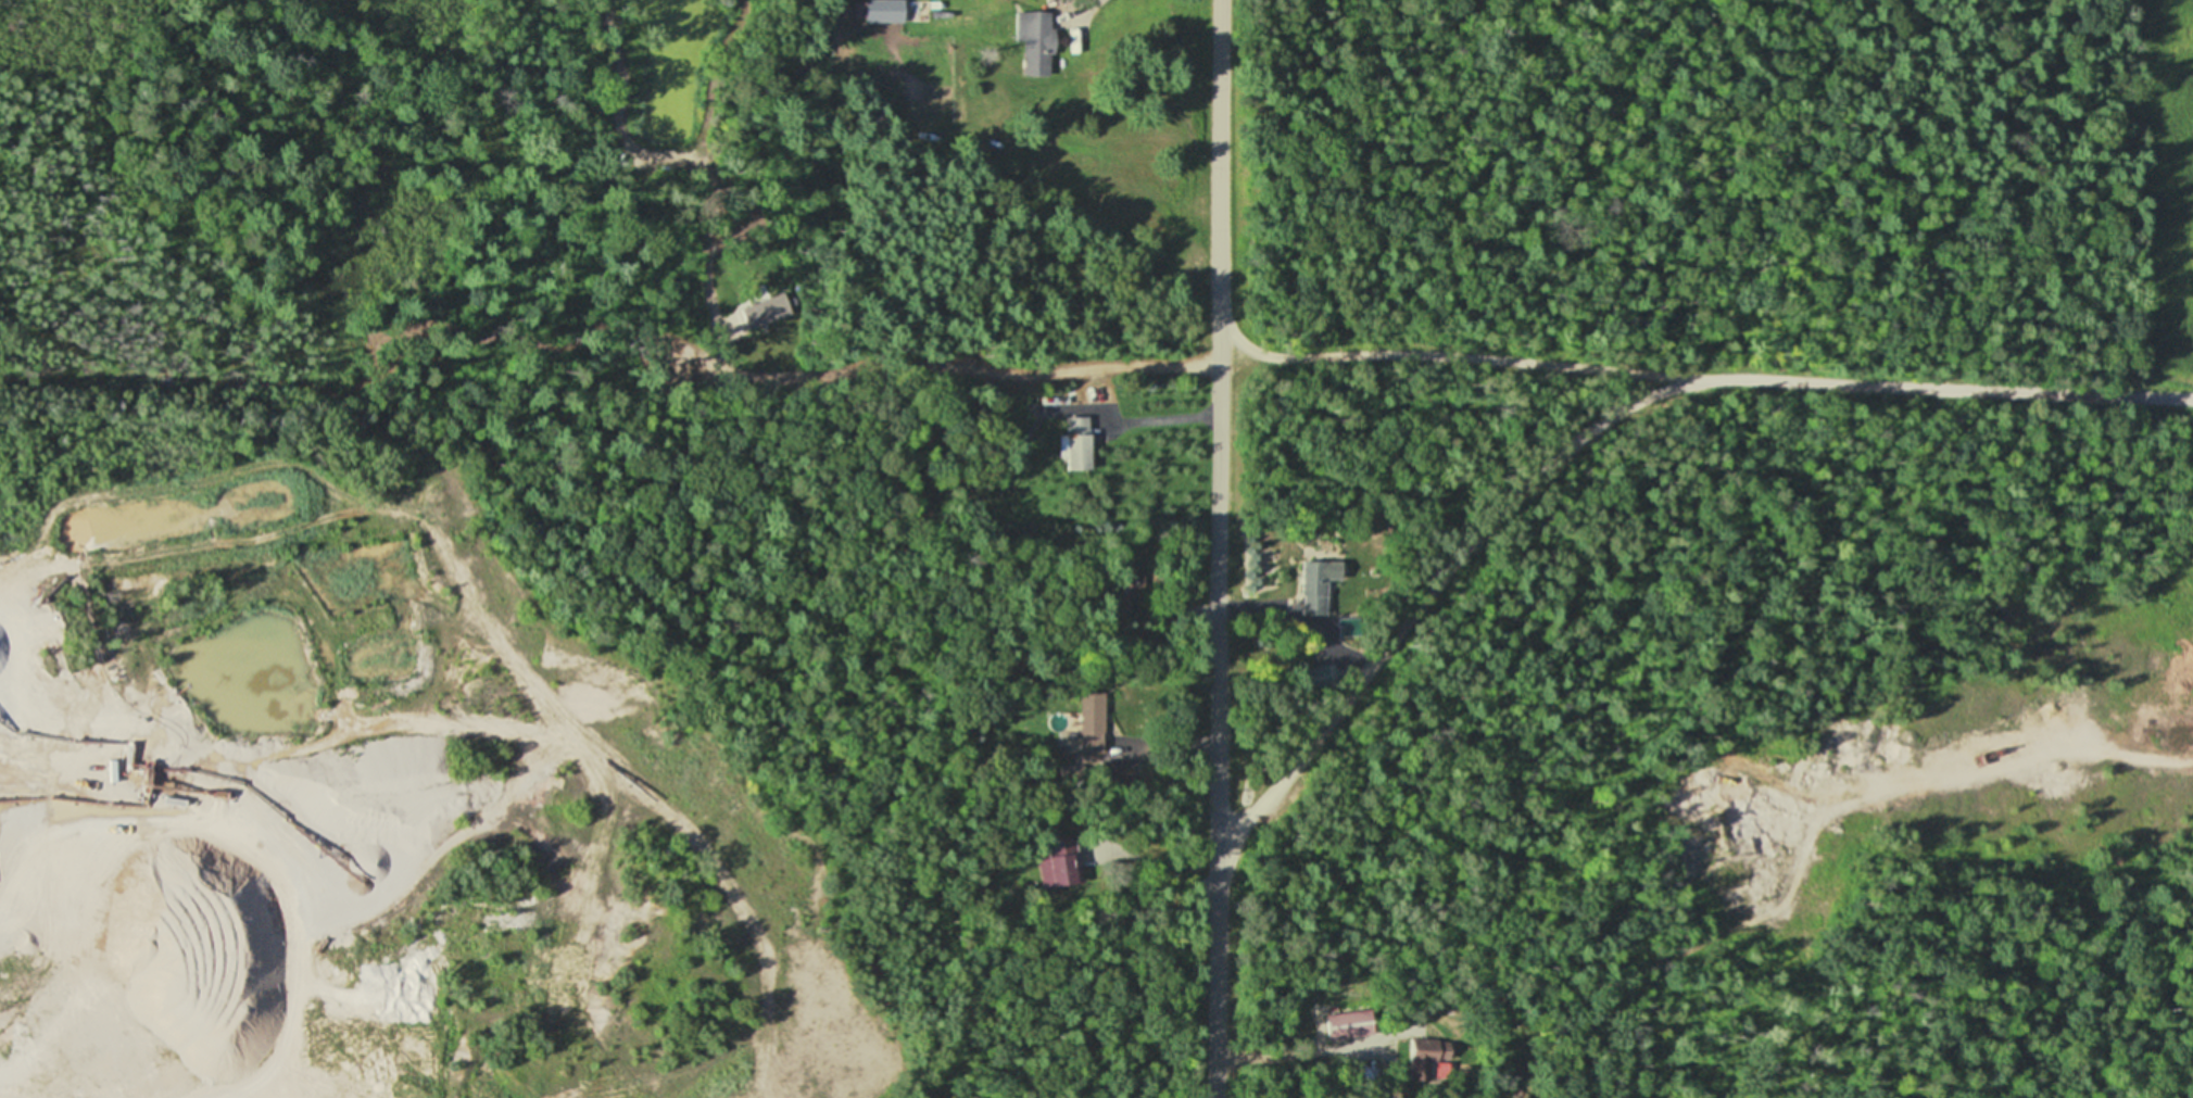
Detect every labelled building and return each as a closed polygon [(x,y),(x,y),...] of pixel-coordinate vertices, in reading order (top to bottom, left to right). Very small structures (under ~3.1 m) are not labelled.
[(1021,17),(1020,52),(1052,53),(1053,18),(1021,17)] [(1091,471),(1089,417),(1062,418),(1063,459),(1065,459),(1065,471),(1091,471)] [(1341,581),(1342,563),(1303,562),(1302,616),(1327,617),(1328,580),(1341,581)] [(1360,638),(1360,618),(1339,618),(1339,638),(1360,638)] [(1296,670),(1300,691),(1334,685),(1330,664),(1296,670)] [(1103,753),(1103,715),(1080,715),(1080,753),(1103,753)] [(1078,886),(1072,835),(1044,839),(1050,889),(1078,886)] [(1330,1041),(1376,1034),(1372,1009),(1326,1016),(1330,1041)] [(1411,1063),(1446,1063),(1446,1041),(1411,1041),(1411,1063)]
